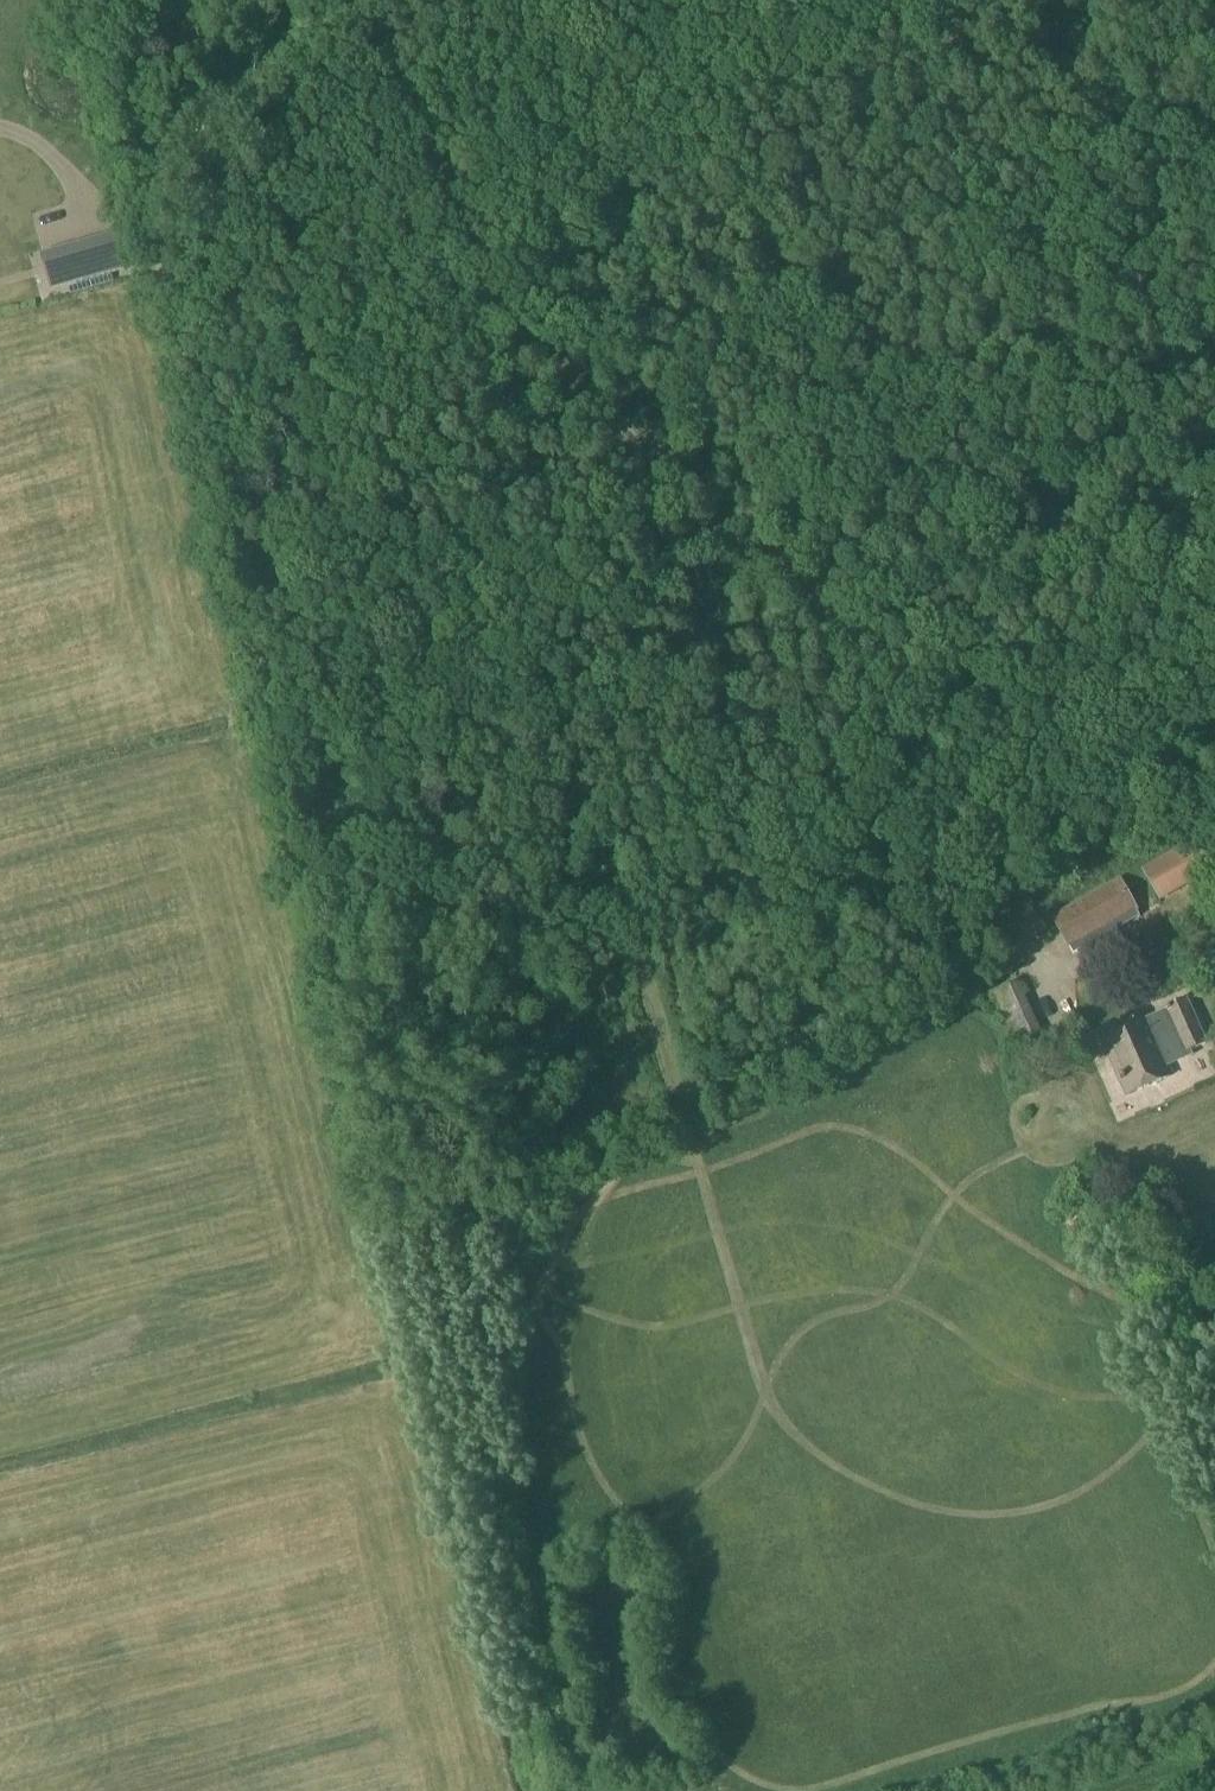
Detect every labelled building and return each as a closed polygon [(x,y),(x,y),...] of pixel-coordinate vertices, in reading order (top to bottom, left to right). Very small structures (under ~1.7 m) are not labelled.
[(93,254),(65,261),(71,285),(99,278),(93,254)] [(1159,898),(1214,866),(1214,846),(1207,833),(1144,869),(1159,898)] [(1053,918),(1070,948),(1137,909),(1121,881),(1053,918)] [(992,994),(1018,1052),(1045,1041),(1019,982),(992,994)] [(1102,1039),(1127,1096),(1172,1076),(1164,1059),(1187,1049),(1188,1051),(1206,1043),(1187,1001),(1168,1010),(1175,1025),(1153,1035),(1146,1019),(1102,1039)]
